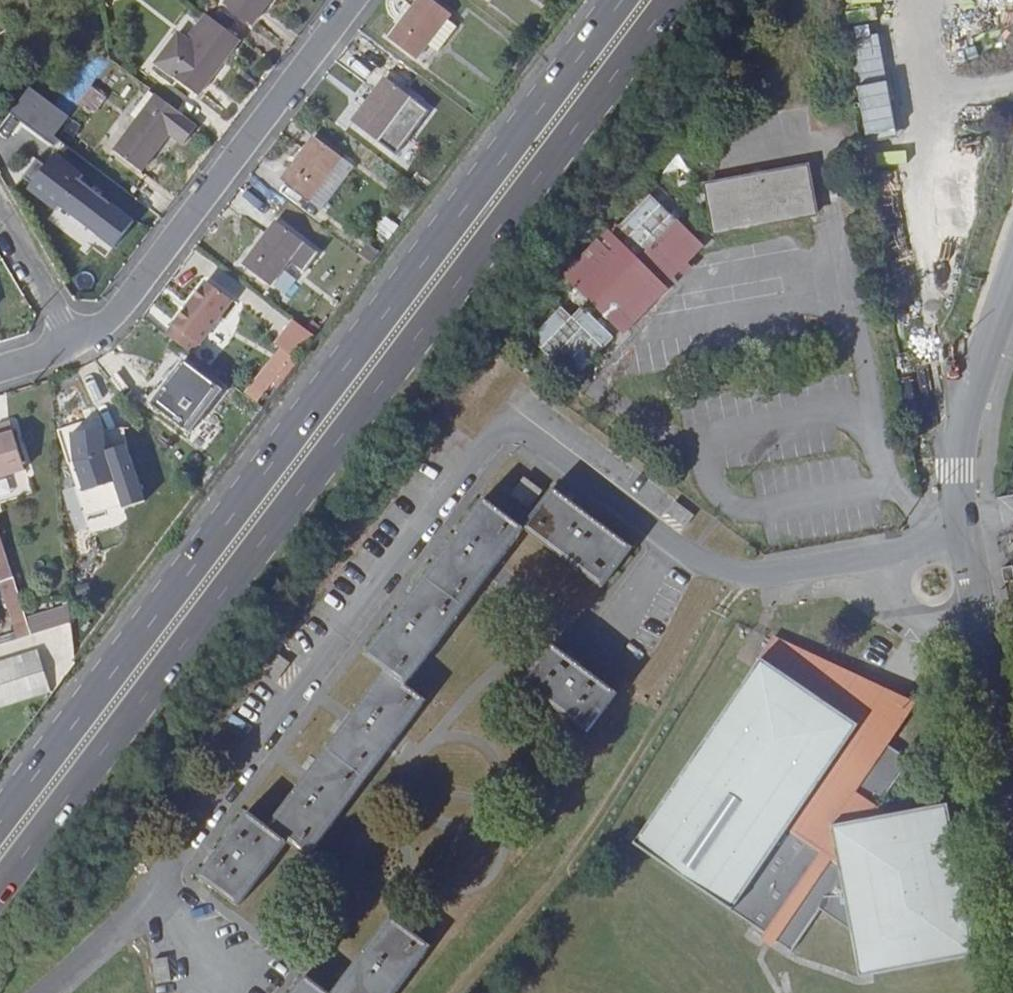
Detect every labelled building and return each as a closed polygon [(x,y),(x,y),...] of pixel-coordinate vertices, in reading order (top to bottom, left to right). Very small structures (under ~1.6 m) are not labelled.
[(269,0),(230,0),(227,4),(252,23),(269,0)] [(445,20),(449,14),(431,0),(420,0),(392,39),(417,58),(425,46),(445,20)] [(239,39),(207,14),(188,39),(195,43),(169,74),(197,95),(239,39)] [(456,29),(445,20),(425,46),(437,54),(456,29)] [(195,43),(188,39),(186,42),(176,34),(154,62),(169,74),(195,43)] [(412,99),(387,79),(354,124),(380,143),(412,99)] [(108,96),(93,85),(83,99),(97,109),(108,96)] [(31,87),(14,111),(39,130),(56,106),(31,87)] [(157,96),(149,90),(135,109),(142,115),(157,96)] [(157,96),(142,115),(114,152),(140,171),(182,115),(157,96)] [(317,139),(316,139),(284,181),(309,201),(342,159),(317,139)] [(113,247),(132,222),(78,180),(81,176),(54,154),(45,166),(38,161),(25,179),(31,184),(28,188),(55,209),(58,205),(113,247)] [(810,171),(709,196),(720,242),(820,220),(810,171)] [(619,334),(707,248),(649,189),(561,275),(619,334)] [(278,221),(245,264),(272,285),(291,261),(308,273),(322,255),(278,221)] [(210,283),(176,325),(202,344),(234,302),(210,283)] [(581,303),(570,314),(560,305),(528,338),(572,380),(615,336),(581,303)] [(293,320),(243,390),(260,402),(311,332),(293,320)] [(185,362),(151,406),(178,427),(212,383),(185,362)] [(98,416),(55,418),(56,438),(99,436),(98,416)] [(24,471),(11,426),(0,429),(0,478),(24,471)] [(128,440),(73,442),(75,475),(107,474),(109,500),(131,499),(128,440)] [(514,478),(505,491),(520,502),(529,489),(514,478)] [(10,497),(6,479),(0,481),(0,499),(10,497)] [(545,486),(516,524),(517,525),(594,582),(622,543),(545,486)] [(517,525),(516,524),(477,494),(361,653),(381,669),(264,826),(244,811),(196,876),(228,900),(223,907),(230,913),(284,841),(305,856),(420,698),(401,683),(517,525)] [(664,515),(686,527),(694,511),(672,500),(664,515)] [(14,580),(3,544),(0,545),(0,584),(2,584),(14,580)] [(1001,569),(1004,582),(1012,581),(1012,573),(1012,567),(1001,569)] [(20,641),(31,637),(14,580),(2,584),(20,641)] [(787,640),(774,661),(765,655),(641,844),(775,931),(778,927),(788,934),(785,938),(801,948),(830,906),(858,931),(865,978),(980,958),(953,807),(896,817),(887,808),(921,762),(889,737),(878,728),(863,747),(857,741),(848,734),(862,715),(853,708),(877,678),(787,640)] [(610,689),(545,641),(518,677),(584,727),(610,689)] [(264,673),(277,680),(288,661),(276,653),(264,673)] [(47,694),(36,657),(0,667),(0,708),(47,694)] [(923,695),(877,678),(853,708),(862,715),(848,734),(857,741),(863,747),(878,728),(889,737),(923,695)] [(432,850),(328,992),(304,975),(291,992),(390,992),(473,880),(432,850)] [(150,959),(154,984),(170,981),(167,957),(150,959)]
